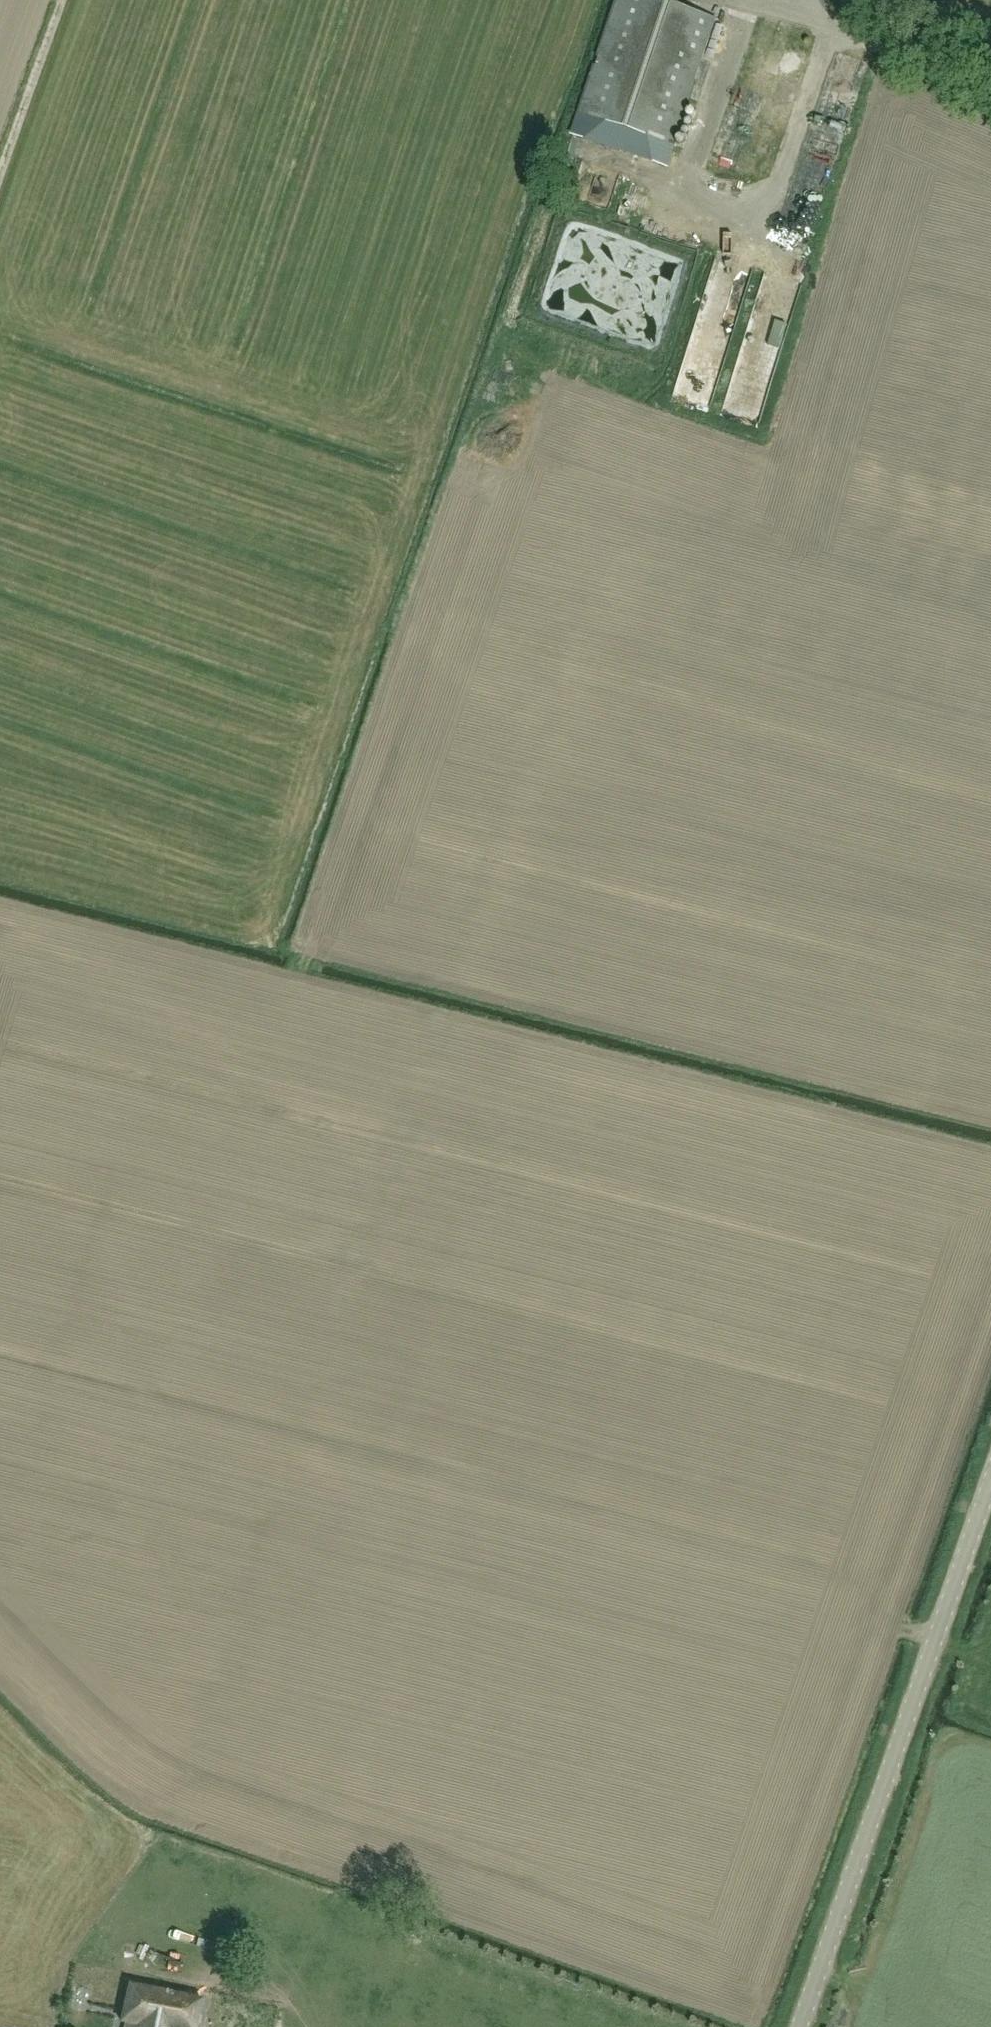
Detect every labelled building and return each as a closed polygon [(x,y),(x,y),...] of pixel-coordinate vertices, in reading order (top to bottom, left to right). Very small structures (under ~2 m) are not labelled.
[(580,116),(672,146),(714,20),(665,3),(666,0),(618,0),(580,116)] [(766,283),(735,404),(767,412),(797,291),(766,283)] [(129,1986),(121,2023),(126,2024),(125,2026),(196,2026),(201,2001),(129,1986)]
